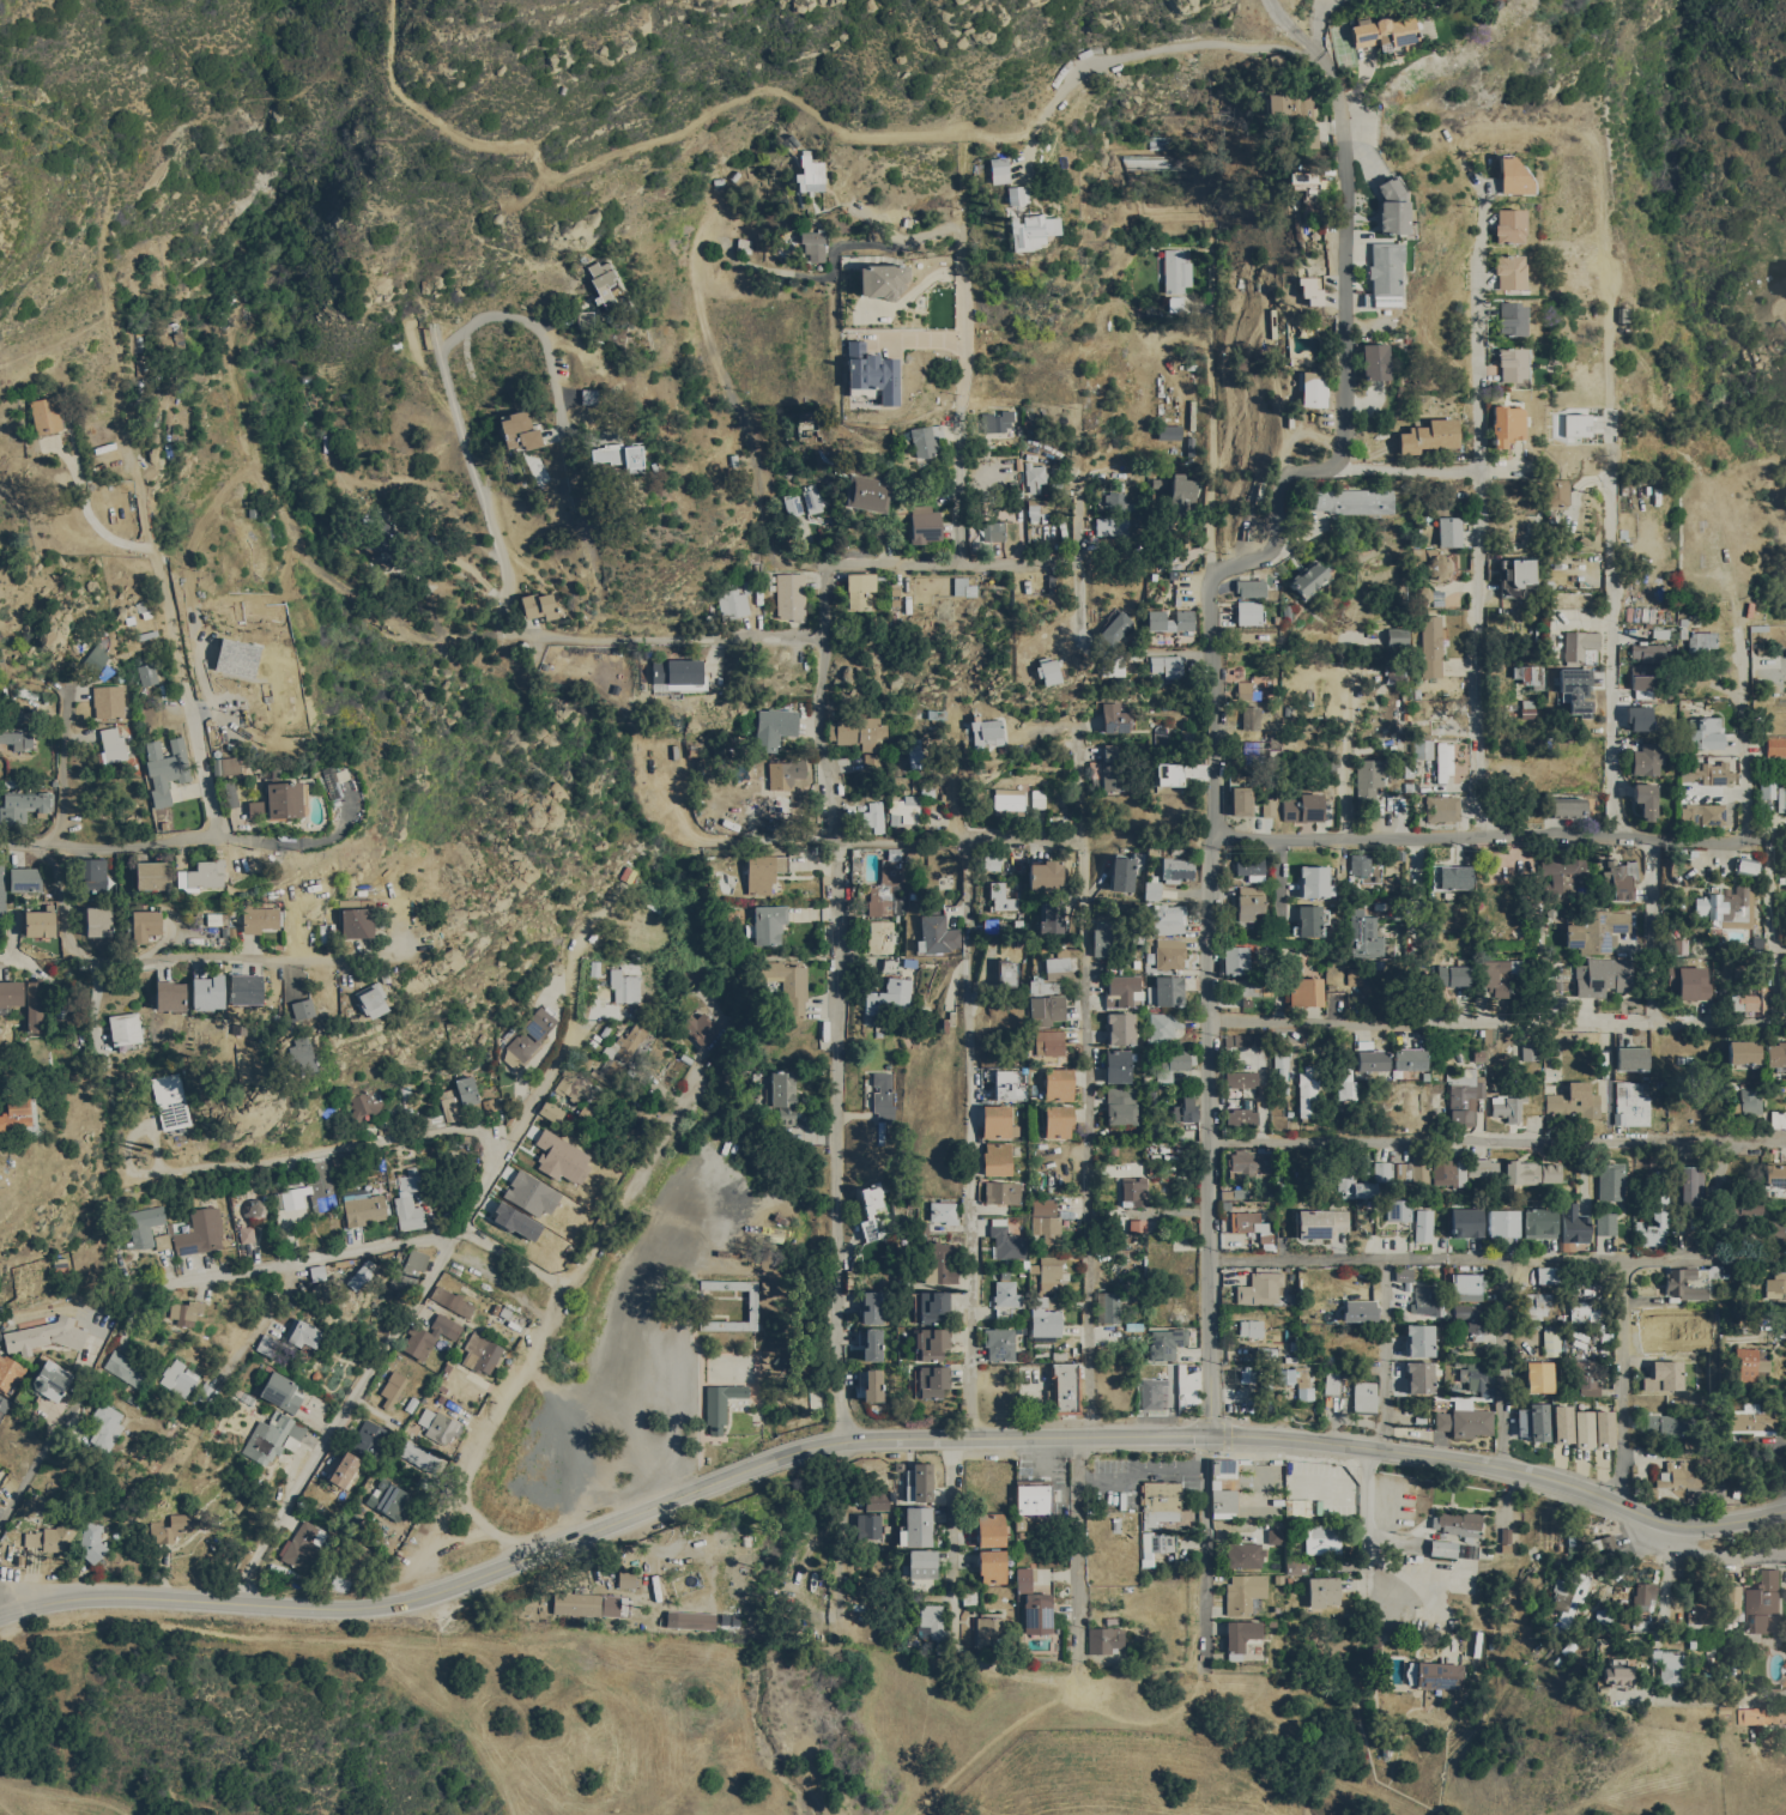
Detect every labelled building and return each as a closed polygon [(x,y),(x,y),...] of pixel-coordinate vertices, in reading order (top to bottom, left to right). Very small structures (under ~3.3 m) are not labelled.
[(1349,23),(1352,47),(1389,42),(1390,49),(1416,45),(1412,14),(1349,23)] [(1289,114),(1288,93),(1267,94),(1268,115),(1289,114)] [(1312,95),(1295,94),(1295,119),(1316,120),(1316,106),(1312,106),(1312,95)] [(795,191),(824,190),(823,161),(809,161),(809,150),(799,150),(800,173),(794,173),(795,191)] [(988,158),(990,183),(1008,182),(1006,157),(988,158)] [(1522,193),(1522,157),(1498,157),(1497,193),(1522,193)] [(1291,189),(1303,188),(1303,201),(1319,200),(1318,170),(1290,171),(1291,189)] [(1403,179),(1378,179),(1379,233),(1404,233),(1403,179)] [(1005,186),(1007,204),(1026,202),(1024,184),(1005,186)] [(1521,208),(1494,209),(1495,243),(1522,242),(1521,208)] [(1043,234),(1059,233),(1058,214),(1022,216),(1022,222),(1009,222),(1010,248),(1044,247),(1043,234)] [(824,232),(801,231),(800,261),(823,261),(824,232)] [(1399,242),(1369,242),(1369,305),(1398,305),(1399,242)] [(1191,290),(1190,261),(1184,261),(1183,248),(1163,249),(1164,290),(1191,290)] [(1521,254),(1494,255),(1495,289),(1521,289),(1521,254)] [(604,259),(584,268),(600,303),(611,298),(606,286),(615,282),(604,259)] [(859,297),(894,297),(894,289),(906,289),(905,264),(858,265),(859,297)] [(1321,304),(1321,288),(1314,288),(1314,276),(1300,276),(1300,305),(1321,304)] [(1497,335),(1523,335),(1523,302),(1497,302),(1497,335)] [(580,317),(580,326),(591,325),(590,311),(582,312),(582,317),(580,317)] [(180,322),(157,323),(158,348),(181,348),(180,322)] [(896,404),(896,357),(876,357),(876,353),(863,353),(863,340),(846,340),(846,386),(878,387),(878,404),(896,404)] [(1361,379),(1387,379),(1386,343),(1360,343),(1361,379)] [(1523,348),(1497,348),(1497,380),(1524,380),(1523,348)] [(1301,406),(1326,405),(1326,371),(1301,371),(1301,406)] [(35,435),(61,429),(57,412),(62,411),(58,394),(28,401),(35,435)] [(1521,406),(1491,406),(1491,448),(1503,448),(1503,438),(1522,438),(1521,406)] [(541,445),(537,428),(530,429),(527,411),(497,416),(504,448),(521,445),(522,449),(541,445)] [(1589,413),(1563,414),(1563,436),(1589,436),(1589,413)] [(1455,418),(1427,418),(1427,426),(1407,426),(1407,432),(1397,432),(1397,453),(1417,453),(1417,446),(1454,447),(1455,418)] [(910,426),(912,457),(933,456),(932,436),(942,436),(941,425),(910,426)] [(1181,425),(1158,425),(1158,438),(1180,439),(1181,425)] [(640,444),(589,446),(590,462),(623,462),(623,472),(641,471),(640,444)] [(1038,492),(1038,482),(1045,482),(1044,463),(1024,464),(1025,493),(1038,492)] [(1169,513),(1189,513),(1189,500),(1195,500),(1196,479),(1185,478),(1185,472),(1171,472),(1169,513)] [(885,511),(887,494),(884,494),(885,478),(848,474),(845,506),(885,511)] [(1542,506),(1565,506),(1567,478),(1543,477),(1542,506)] [(807,513),(822,509),(815,481),(800,485),(807,513)] [(1313,513),(1391,512),(1390,488),(1312,489),(1313,513)] [(1104,492),(1105,506),(1115,505),(1116,511),(1126,510),(1125,491),(1104,492)] [(802,511),(796,494),(782,499),(787,516),(802,511)] [(1028,520),(1039,520),(1039,514),(1052,514),(1051,499),(1027,499),(1028,520)] [(910,506),(910,541),(940,541),(939,506),(910,506)] [(1459,516),(1438,516),(1438,546),(1460,546),(1459,516)] [(1096,535),(1129,535),(1130,518),(1096,517),(1096,535)] [(1003,540),(1003,521),(981,521),(982,540),(1003,540)] [(1425,577),(1450,578),(1451,561),(1435,560),(1435,549),(1426,549),(1425,577)] [(1533,586),(1533,558),(1500,558),(1501,594),(1521,594),(1521,586),(1533,586)] [(1300,597),(1326,576),(1313,559),(1286,580),(1300,597)] [(804,573),(775,572),(774,619),(804,619),(804,573)] [(874,572),(846,573),(847,609),(871,609),(870,591),(875,591),(874,572)] [(976,595),(976,584),(967,584),(967,576),(953,576),(953,595),(976,595)] [(1235,579),(1234,596),(1263,596),(1264,580),(1235,579)] [(716,591),(720,618),(748,615),(745,592),(736,593),(735,589),(716,591)] [(519,596),(523,618),(542,615),(542,620),(556,617),(551,590),(519,596)] [(1259,625),(1259,601),(1235,600),(1234,624),(1259,625)] [(1096,634),(1110,646),(1133,621),(1119,609),(1096,634)] [(1145,610),(1146,630),(1192,629),(1192,609),(1174,609),(1174,618),(1165,619),(1164,610),(1145,610)] [(1440,615),(1419,615),(1419,678),(1437,678),(1437,697),(1465,697),(1465,676),(1440,676),(1440,615)] [(1387,645),(1407,645),(1407,627),(1387,627),(1387,645)] [(1596,662),(1596,631),(1562,631),(1562,662),(1596,662)] [(1715,647),(1715,631),(1687,632),(1688,652),(1706,651),(1706,647),(1715,647)] [(213,668),(252,677),(259,645),(220,636),(213,668)] [(108,650),(89,642),(80,662),(99,670),(108,650)] [(1665,661),(1665,643),(1630,643),(1630,657),(1640,656),(1640,661),(1665,661)] [(1123,675),(1122,653),(1099,653),(1099,676),(1123,675)] [(1180,655),(1149,656),(1149,672),(1163,672),(1163,679),(1181,679),(1180,655)] [(1034,659),(1039,685),(1058,681),(1053,656),(1034,659)] [(651,683),(701,682),(701,659),(650,660),(651,683)] [(136,665),(140,686),(156,683),(152,662),(136,665)] [(1631,689),(1653,688),(1652,664),(1630,665),(1631,689)] [(1588,668),(1558,668),(1558,691),(1567,691),(1567,716),(1590,715),(1590,698),(1588,698),(1588,668)] [(1250,699),(1251,681),(1236,680),(1236,699),(1250,699)] [(92,717),(123,717),(122,684),(91,685),(92,717)] [(1521,717),(1535,717),(1534,699),(1521,699),(1521,717)] [(1102,732),(1128,731),(1128,711),(1118,711),(1118,701),(1101,701),(1102,732)] [(1258,706),(1241,706),(1242,729),(1258,729),(1258,706)] [(1650,706),(1626,706),(1626,730),(1650,730),(1650,706)] [(796,735),(797,710),(757,708),(755,750),(777,751),(778,734),(796,735)] [(1719,748),(1719,717),(1688,716),(1688,747),(1719,748)] [(970,721),(973,747),(1003,744),(1000,718),(970,721)] [(828,719),(828,743),(859,743),(859,751),(873,751),(873,742),(884,742),(884,719),(828,719)] [(118,725),(97,730),(104,763),(125,758),(118,725)] [(31,731),(10,730),(10,749),(31,749),(31,731)] [(189,778),(182,735),(167,738),(170,755),(161,757),(158,739),(142,741),(153,807),(170,804),(167,782),(189,778)] [(1765,737),(1765,755),(1785,756),(1785,737),(1765,737)] [(907,767),(920,767),(919,739),(906,739),(907,767)] [(1416,758),(1433,758),(1432,739),(1415,740),(1416,758)] [(1450,742),(1435,742),(1435,782),(1450,782),(1450,742)] [(1631,774),(1658,775),(1658,764),(1663,764),(1664,743),(1640,742),(1640,751),(1631,751),(1631,774)] [(1103,790),(1124,789),(1124,744),(1103,744),(1103,790)] [(881,753),(864,752),(863,770),(880,770),(881,753)] [(212,758),(213,774),(236,773),(235,757),(212,758)] [(1382,759),(1356,758),(1355,805),(1373,806),(1374,786),(1382,786),(1382,759)] [(792,789),(792,778),(805,777),(804,760),(768,761),(769,789),(792,789)] [(1156,785),(1183,785),(1183,763),(1156,763),(1156,785)] [(266,817),(301,816),(300,781),(265,782),(266,817)] [(1631,800),(1639,800),(1639,820),(1653,820),(1654,783),(1631,783),(1631,800)] [(1774,783),(1759,784),(1760,798),(1775,798),(1774,783)] [(1785,812),(1785,783),(1777,783),(1776,812),(1785,812)] [(1250,786),(1228,786),(1228,814),(1249,814),(1250,786)] [(1023,810),(1023,788),(992,787),(991,809),(1023,810)] [(1045,790),(1031,789),(1030,808),(1044,808),(1045,790)] [(25,811),(48,810),(47,792),(0,794),(0,797),(1,821),(25,820),(25,811)] [(1321,820),(1321,793),(1281,794),(1282,821),(1321,820)] [(918,823),(919,795),(902,794),(902,799),(889,799),(888,822),(918,823)] [(1458,820),(1458,795),(1423,796),(1424,821),(1458,820)] [(1585,797),(1550,796),(1550,815),(1585,817),(1585,797)] [(262,817),(262,800),(247,800),(247,817),(262,817)] [(882,800),(860,801),(862,830),(883,830),(882,800)] [(1273,800),(1261,801),(1261,816),(1273,815),(1273,800)] [(1723,824),(1723,803),(1680,802),(1680,823),(1723,824)] [(1665,855),(1664,849),(1702,847),(1702,853),(1665,855)] [(747,853),(775,853),(775,855),(789,855),(789,871),(775,871),(775,882),(771,882),(771,894),(747,894),(747,853)] [(1115,855),(1115,853),(1125,854),(1125,857),(1136,857),(1134,890),(1110,889),(1109,888),(1110,878),(1112,878),(1113,855),(1115,855)] [(1370,853),(1370,873),(1351,875),(1351,853),(1370,853)] [(1591,873),(1578,873),(1578,881),(1575,881),(1575,890),(1569,890),(1569,899),(1544,899),(1544,884),(1551,884),(1551,873),(1542,875),(1542,855),(1573,854),(1580,854),(1591,854),(1591,873)] [(1757,859),(1754,876),(1737,871),(1738,869),(1734,867),(1737,858),(1739,859),(1740,855),(1757,859)] [(1186,878),(1186,879),(1183,879),(1183,878),(1179,878),(1179,882),(1164,882),(1164,878),(1162,877),(1162,857),(1172,857),(1172,858),(1194,859),(1193,879),(1186,878)] [(1264,857),(1264,873),(1265,873),(1265,881),(1248,881),(1248,873),(1236,873),(1236,857),(1264,857)] [(107,890),(96,890),(96,891),(92,891),(91,890),(85,890),(85,877),(79,877),(79,858),(107,858),(107,890)] [(196,887),(196,890),(186,890),(182,885),(178,885),(178,871),(186,871),(186,870),(196,870),(196,861),(214,860),(214,858),(224,858),(224,875),(223,875),(223,885),(196,887)] [(909,881),(902,881),(894,884),(894,914),(870,915),(868,900),(871,900),(871,883),(880,883),(882,876),(882,858),(902,858),(902,863),(908,863),(909,881)] [(1639,881),(1633,882),(1634,896),(1615,899),(1614,889),(1605,890),(1604,870),(1609,870),(1608,859),(1616,858),(1617,864),(1627,864),(1627,860),(1636,860),(1639,881)] [(1029,863),(1043,863),(1043,859),(1062,859),(1062,889),(1029,888),(1029,863)] [(170,860),(171,887),(164,887),(164,888),(137,888),(137,861),(170,860)] [(1449,888),(1449,890),(1434,890),(1434,864),(1451,864),(1451,865),(1471,865),(1471,888),(1449,888)] [(1327,875),(1330,875),(1330,885),(1327,885),(1327,896),(1300,896),(1300,865),(1306,865),(1327,865),(1327,875)] [(41,879),(44,878),(44,893),(34,893),(34,890),(10,890),(10,867),(36,867),(41,879)] [(1006,897),(1019,896),(1019,908),(994,909),(994,910),(991,910),(989,882),(1005,881),(1006,897)] [(1144,897),(1145,881),(1162,881),(1161,897),(1144,897)] [(1748,919),(1709,919),(1709,915),(1695,914),(1695,896),(1700,897),(1700,895),(1706,895),(1706,896),(1709,896),(1709,893),(1711,893),(1711,885),(1720,885),(1720,887),(1730,887),(1730,893),(1736,893),(1736,884),(1749,884),(1748,919)] [(1239,912),(1237,912),(1237,894),(1240,894),(1240,885),(1266,885),(1266,912),(1255,910),(1255,920),(1239,920),(1239,912)] [(1039,920),(1041,920),(1041,901),(1065,901),(1065,932),(1039,932),(1039,920)] [(1154,933),(1151,909),(1158,909),(1158,903),(1167,902),(1167,906),(1185,905),(1186,914),(1182,914),(1183,932),(1154,933)] [(246,908),(246,903),(252,903),(252,908),(267,908),(279,908),(279,909),(281,909),(281,925),(279,925),(279,926),(260,927),(260,932),(243,932),(242,908),(246,908)] [(787,905),(788,922),(783,922),(783,931),(781,931),(781,943),(775,943),(775,944),(771,944),(771,943),(756,944),(755,924),(752,924),(752,909),(755,909),(755,906),(787,905)] [(1322,905),(1322,908),(1324,908),(1324,922),(1322,922),(1322,927),(1324,927),(1324,934),(1322,934),(1322,936),(1300,936),(1300,933),(1294,933),(1294,925),(1300,925),(1300,905),(1322,905)] [(113,936),(87,936),(86,906),(113,906),(113,936)] [(1378,939),(1380,939),(1380,951),(1351,951),(1351,907),(1363,907),(1363,915),(1374,915),(1374,916),(1378,916),(1378,939)] [(373,908),(374,936),(341,937),(341,908),(373,908)] [(55,936),(25,936),(25,933),(23,933),(22,912),(25,912),(25,910),(55,909),(55,936)] [(162,909),(162,930),(161,930),(161,932),(134,932),(134,931),(132,931),(132,909),(137,909),(137,910),(162,909)] [(1581,952),(1581,946),(1567,946),(1567,924),(1582,924),(1582,909),(1614,909),(1614,910),(1631,910),(1631,931),(1612,931),(1612,933),(1618,933),(1618,944),(1612,944),(1612,952),(1581,952)] [(945,914),(946,928),(961,927),(962,946),(953,948),(953,949),(952,949),(952,951),(925,952),(925,950),(918,950),(916,939),(922,939),(921,915),(945,914)] [(983,934),(997,933),(996,918),(982,918),(983,934)] [(895,920),(895,951),(868,951),(868,938),(871,938),(871,920),(895,920)] [(1094,926),(1096,927),(1096,920),(1114,920),(1114,956),(1092,955),(1094,926)] [(1158,938),(1186,939),(1186,946),(1187,946),(1186,957),(1183,957),(1183,960),(1185,960),(1185,966),(1183,966),(1183,968),(1175,968),(1175,969),(1172,969),(1173,968),(1167,968),(1167,969),(1162,969),(1162,967),(1157,967),(1158,938)] [(1251,973),(1234,973),(1234,974),(1230,974),(1230,973),(1224,973),(1224,945),(1251,945),(1251,973)] [(1079,955),(1079,969),(1071,970),(1071,979),(1047,980),(1045,957),(1079,955)] [(1633,958),(1633,991),(1616,991),(1616,986),(1605,986),(1605,997),(1578,996),(1578,979),(1576,979),(1576,963),(1588,963),(1588,957),(1633,958)] [(1009,958),(1009,961),(1017,961),(1017,967),(1018,967),(1018,969),(1017,969),(1017,974),(1018,974),(1018,982),(1017,982),(1017,986),(995,986),(997,958),(1009,958)] [(1500,981),(1510,981),(1510,996),(1495,997),(1495,991),(1490,991),(1490,986),(1477,986),(1477,960),(1522,960),(1522,973),(1516,973),(1516,972),(1500,972),(1500,981)] [(809,1000),(805,1000),(804,1015),(783,1015),(783,980),(761,980),(761,961),(785,961),(785,966),(795,966),(795,963),(799,963),(799,964),(809,966),(809,1000)] [(1470,985),(1453,985),(1453,986),(1448,986),(1448,985),(1439,985),(1437,963),(1445,963),(1445,964),(1470,964),(1470,985)] [(1677,998),(1677,988),(1670,988),(1670,984),(1667,984),(1667,966),(1706,966),(1706,980),(1711,980),(1711,999),(1677,998)] [(638,1002),(614,1002),(614,987),(610,987),(610,968),(622,968),(622,974),(640,975),(638,1002)] [(1361,985),(1361,993),(1377,994),(1378,969),(1347,968),(1346,985),(1361,985)] [(194,978),(212,978),(212,973),(224,973),(224,1008),(213,1006),(213,1009),(198,1009),(198,1008),(193,1008),(194,978)] [(262,974),(262,1003),(232,1003),(232,974),(262,974)] [(1029,992),(1029,979),(1037,979),(1037,975),(1043,975),(1043,981),(1060,981),(1060,986),(1059,986),(1059,992),(1053,992),(1029,992)] [(1140,975),(1140,976),(1143,976),(1143,980),(1140,980),(1140,988),(1144,988),(1144,998),(1143,998),(1143,1006),(1106,1006),(1106,993),(1109,993),(1109,975),(1140,975)] [(1183,1005),(1179,1005),(1179,1006),(1175,1006),(1175,1005),(1157,1005),(1156,975),(1183,975),(1183,1005)] [(43,1031),(29,1031),(28,980),(31,980),(31,976),(43,976),(43,1031)] [(913,979),(909,1012),(880,1011),(880,1014),(865,1014),(866,991),(886,992),(886,987),(886,986),(886,982),(888,981),(889,976),(913,979)] [(1261,979),(1261,994),(1223,994),(1223,978),(1261,979)] [(1290,1005),(1290,978),(1322,978),(1322,1005),(1290,1005)] [(10,1005),(0,1006),(0,981),(23,980),(23,1004),(10,1004),(10,1005)] [(157,980),(172,980),(172,982),(186,982),(186,1011),(171,1011),(171,1009),(157,1009),(157,980)] [(377,980),(386,996),(381,998),(387,1010),(369,1018),(367,1012),(363,1014),(362,1010),(359,1011),(356,1003),(358,1002),(353,992),(377,980)] [(1052,1020),(1052,1026),(1031,1026),(1030,997),(1049,996),(1049,994),(1065,993),(1066,1018),(1052,1020)] [(1761,993),(1762,1009),(1730,1010),(1730,993),(1761,993)] [(311,998),(315,1012),(296,1017),(295,1014),(293,1014),(291,1003),(311,998)] [(507,1047),(517,1034),(519,1036),(523,1033),(519,1028),(539,1005),(556,1020),(538,1040),(540,1042),(516,1070),(504,1059),(507,1047)] [(143,1041),(133,1042),(134,1048),(120,1049),(120,1043),(113,1045),(109,1015),(139,1011),(143,1041)] [(680,1023),(691,1012),(697,1018),(704,1011),(709,1016),(707,1018),(718,1030),(702,1046),(680,1023)] [(1136,1043),(1108,1043),(1108,1012),(1136,1012),(1136,1043)] [(1185,1012),(1185,1027),(1175,1027),(1175,1036),(1172,1036),(1172,1043),(1150,1043),(1150,1041),(1148,1041),(1148,1036),(1151,1036),(1151,1012),(1185,1012)] [(609,1057),(601,1052),(611,1039),(616,1041),(620,1034),(625,1037),(626,1035),(625,1034),(626,1031),(629,1033),(636,1022),(648,1031),(641,1041),(640,1040),(625,1061),(614,1054),(612,1058),(624,1065),(610,1087),(591,1072),(594,1066),(599,1069),(609,1057)] [(1065,1054),(1055,1054),(1055,1055),(1052,1055),(1052,1054),(1043,1054),(1036,1054),(1035,1030),(1064,1029),(1065,1054)] [(310,1052),(314,1051),(316,1067),(314,1069),(297,1072),(295,1060),(291,1061),(289,1046),(296,1045),(293,1036),(307,1034),(310,1052)] [(1727,1040),(1757,1040),(1757,1065),(1750,1065),(1750,1064),(1746,1064),(1746,1063),(1727,1063),(1727,1040)] [(1774,1041),(1785,1041),(1785,1073),(1774,1073),(1774,1066),(1764,1066),(1763,1043),(1774,1043),(1774,1041)] [(1538,1042),(1538,1059),(1522,1059),(1522,1042),(1538,1042)] [(1394,1069),(1394,1049),(1399,1049),(1399,1047),(1422,1047),(1422,1049),(1425,1049),(1425,1069),(1394,1069)] [(1647,1047),(1647,1069),(1616,1070),(1616,1047),(1647,1047)] [(1173,1069),(1173,1081),(1157,1081),(1157,1069),(1162,1069),(1162,1048),(1197,1048),(1197,1063),(1189,1063),(1189,1069),(1173,1069)] [(1107,1049),(1132,1049),(1131,1082),(1107,1082),(1107,1049)] [(1286,1050),(1274,1049),(1273,1078),(1285,1079),(1286,1050)] [(1387,1051),(1387,1052),(1388,1052),(1388,1054),(1387,1054),(1388,1069),(1358,1070),(1357,1051),(1387,1051)] [(564,1073),(562,1072),(567,1064),(581,1072),(575,1079),(589,1089),(585,1099),(580,1095),(575,1102),(569,1099),(570,1096),(565,1093),(564,1095),(555,1089),(564,1073)] [(1473,1125),(1449,1124),(1451,1083),(1447,1082),(1447,1079),(1446,1079),(1446,1072),(1451,1072),(1451,1066),(1475,1067),(1473,1125)] [(1046,1100),(1046,1067),(1073,1067),(1073,1100),(1046,1100)] [(1335,1099),(1353,1098),(1352,1068),(1335,1068),(1335,1099)] [(995,1100),(995,1069),(1019,1069),(1019,1084),(1024,1084),(1024,1100),(995,1100)] [(776,1071),(776,1070),(782,1070),(782,1071),(795,1071),(795,1082),(798,1082),(798,1094),(795,1094),(797,1123),(781,1123),(781,1106),(767,1106),(767,1087),(773,1087),(773,1071),(776,1071)] [(1259,1084),(1252,1084),(1252,1085),(1246,1085),(1246,1084),(1240,1084),(1240,1087),(1231,1087),(1231,1084),(1225,1084),(1225,1070),(1259,1070),(1259,1084)] [(162,1113),(159,1114),(151,1078),(181,1071),(192,1124),(165,1130),(162,1113)] [(892,1105),(896,1103),(896,1124),(891,1124),(891,1120),(877,1120),(877,1112),(873,1112),(873,1090),(877,1090),(877,1085),(873,1085),(873,1071),(892,1071),(892,1105)] [(480,1108),(462,1112),(455,1078),(472,1075),(480,1108)] [(1298,1076),(1319,1076),(1319,1115),(1298,1115),(1298,1076)] [(1562,1118),(1562,1112),(1546,1112),(1546,1093),(1569,1093),(1568,1081),(1588,1081),(1590,1093),(1599,1093),(1599,1108),(1600,1108),(1600,1118),(1562,1118)] [(1648,1095),(1649,1095),(1649,1124),(1615,1124),(1615,1112),(1616,1112),(1616,1081),(1630,1081),(1630,1082),(1648,1082),(1648,1095)] [(1145,1105),(1145,1084),(1157,1084),(1157,1105),(1145,1105)] [(1422,1121),(1405,1121),(1405,1093),(1397,1094),(1397,1088),(1399,1088),(1399,1085),(1403,1085),(1403,1084),(1421,1084),(1422,1121)] [(1108,1124),(1108,1087),(1137,1087),(1138,1124),(1108,1124)] [(1491,1115),(1491,1096),(1497,1096),(1497,1094),(1505,1094),(1505,1096),(1509,1096),(1509,1088),(1527,1087),(1527,1100),(1520,1100),(1520,1108),(1519,1108),(1519,1120),(1507,1120),(1507,1115),(1491,1115)] [(1761,1087),(1762,1112),(1742,1113),(1740,1088),(1761,1087)] [(380,1088),(381,1091),(382,1096),(382,1100),(382,1103),(381,1106),(376,1115),(370,1112),(363,1114),(359,1121),(347,1114),(353,1103),(351,1097),(368,1091),(368,1093),(380,1088)] [(455,1121),(454,1119),(447,1121),(441,1099),(440,1091),(446,1090),(446,1091),(456,1088),(465,1119),(455,1121)] [(1430,1090),(1446,1090),(1445,1107),(1430,1107),(1430,1090)] [(25,1129),(0,1131),(0,1114),(1,1114),(1,1112),(7,1111),(7,1097),(30,1096),(30,1097),(35,1097),(37,1126),(31,1133),(25,1133),(25,1129)] [(546,1099),(565,1111),(557,1124),(538,1112),(546,1099)] [(1198,1120),(1182,1120),(1182,1119),(1174,1120),(1174,1105),(1182,1105),(1182,1103),(1187,1103),(1187,1099),(1194,1099),(1194,1103),(1198,1103),(1198,1120)] [(982,1105),(1010,1105),(1010,1137),(982,1137),(982,1105)] [(1046,1105),(1073,1105),(1073,1127),(1070,1127),(1070,1137),(1046,1137),(1046,1105)] [(1227,1125),(1225,1111),(1231,1111),(1231,1108),(1240,1108),(1240,1111),(1245,1111),(1245,1108),(1253,1108),(1253,1109),(1258,1109),(1259,1124),(1227,1125)] [(1772,1109),(1785,1110),(1785,1127),(1772,1127),(1772,1109)] [(425,1129),(424,1115),(442,1113),(446,1126),(425,1129)] [(982,1175),(982,1151),(985,1151),(985,1142),(1010,1142),(1010,1175),(982,1175)] [(1271,1151),(1271,1169),(1269,1169),(1269,1172),(1264,1172),(1264,1176),(1254,1176),(1254,1174),(1241,1175),(1241,1169),(1230,1169),(1230,1164),(1228,1164),(1228,1157),(1230,1157),(1230,1149),(1247,1149),(1247,1150),(1258,1150),(1258,1151),(1271,1151)] [(1413,1185),(1413,1179),(1405,1179),(1405,1178),(1397,1178),(1395,1162),(1405,1162),(1405,1161),(1412,1161),(1412,1150),(1428,1150),(1429,1184),(1413,1185)] [(1369,1173),(1355,1173),(1355,1181),(1375,1181),(1376,1197),(1342,1197),(1340,1190),(1337,1190),(1337,1184),(1336,1184),(1336,1180),(1332,1180),(1332,1168),(1336,1168),(1336,1155),(1369,1154),(1369,1173)] [(1433,1158),(1437,1158),(1437,1156),(1446,1156),(1446,1158),(1452,1158),(1452,1163),(1457,1163),(1457,1158),(1466,1158),(1466,1185),(1459,1185),(1459,1186),(1451,1186),(1451,1184),(1433,1184),(1433,1158)] [(1469,1157),(1490,1157),(1490,1161),(1499,1161),(1499,1175),(1469,1175),(1469,1157)] [(313,1205),(309,1192),(311,1191),(310,1186),(308,1186),(307,1182),(315,1181),(313,1172),(311,1173),(309,1163),(327,1158),(333,1186),(332,1186),(337,1204),(328,1205),(327,1202),(313,1205)] [(1505,1160),(1518,1158),(1518,1162),(1537,1162),(1537,1163),(1561,1163),(1561,1181),(1537,1181),(1537,1182),(1505,1184),(1505,1160)] [(1374,1161),(1390,1161),(1390,1162),(1393,1162),(1392,1180),(1373,1180),(1374,1161)] [(1599,1162),(1612,1162),(1624,1162),(1624,1199),(1599,1199),(1599,1162)] [(1764,1163),(1785,1163),(1785,1187),(1784,1185),(1764,1185),(1764,1163)] [(396,1175),(406,1174),(406,1175),(408,1175),(407,1167),(416,1166),(418,1173),(419,1173),(422,1188),(405,1191),(399,1191),(396,1175)] [(1703,1206),(1672,1206),(1672,1166),(1702,1166),(1703,1206)] [(1122,1176),(1140,1176),(1140,1174),(1146,1174),(1146,1205),(1121,1205),(1121,1199),(1122,1199),(1122,1176)] [(862,1204),(865,1204),(860,1187),(867,1185),(868,1187),(872,1186),(871,1182),(880,1179),(880,1182),(888,1180),(890,1188),(883,1191),(884,1194),(880,1196),(883,1204),(873,1208),(874,1211),(872,1212),(879,1236),(865,1240),(859,1221),(867,1218),(862,1204)] [(985,1203),(986,1181),(1019,1182),(1018,1204),(985,1203)] [(282,1209),(304,1207),(302,1193),(311,1192),(310,1186),(280,1189),(282,1209)] [(1234,1197),(1234,1198),(1222,1198),(1221,1188),(1234,1188),(1234,1187),(1249,1187),(1249,1197),(1234,1197)] [(383,1193),(387,1217),(367,1221),(367,1224),(347,1227),(345,1210),(343,1210),(341,1204),(345,1204),(344,1199),(383,1193)] [(394,1197),(412,1193),(414,1206),(422,1205),(425,1226),(400,1230),(394,1197)] [(1666,1250),(1654,1250),(1654,1245),(1640,1245),(1640,1239),(1635,1239),(1635,1220),(1646,1220),(1646,1226),(1657,1226),(1657,1221),(1652,1217),(1652,1194),(1666,1194),(1666,1250)] [(249,1199),(260,1198),(267,1204),(267,1209),(264,1217),(260,1220),(253,1221),(249,1220),(244,1214),(244,1206),(249,1199)] [(930,1220),(930,1200),(939,1202),(939,1198),(955,1198),(955,1199),(957,1199),(957,1202),(956,1202),(956,1217),(958,1217),(958,1224),(945,1223),(945,1221),(930,1220)] [(1031,1214),(1031,1198),(1055,1198),(1055,1214),(1031,1214)] [(1725,1220),(1725,1212),(1720,1212),(1720,1198),(1761,1198),(1761,1212),(1751,1212),(1751,1220),(1725,1220)] [(1386,1220),(1386,1199),(1411,1199),(1411,1220),(1386,1220)] [(1561,1202),(1576,1200),(1576,1215),(1587,1214),(1588,1241),(1562,1241),(1561,1202)] [(155,1246),(141,1248),(141,1246),(135,1247),(128,1248),(126,1240),(133,1239),(127,1212),(163,1204),(167,1222),(151,1226),(155,1246)] [(195,1209),(195,1206),(200,1206),(201,1208),(206,1206),(206,1205),(212,1205),(212,1206),(217,1206),(220,1206),(224,1232),(220,1232),(223,1247),(176,1254),(174,1233),(194,1229),(190,1209),(195,1209)] [(1482,1208),(1483,1236),(1452,1236),(1451,1208),(1482,1208)] [(1555,1208),(1556,1236),(1524,1236),(1524,1208),(1555,1208)] [(1298,1238),(1298,1235),(1295,1235),(1296,1209),(1331,1210),(1331,1209),(1349,1209),(1349,1229),(1331,1229),(1331,1238),(1298,1238)] [(1430,1241),(1413,1240),(1416,1209),(1433,1209),(1430,1241)] [(1518,1235),(1488,1235),(1488,1229),(1487,1229),(1487,1224),(1488,1224),(1488,1210),(1518,1210),(1518,1235)] [(1230,1222),(1229,1222),(1229,1220),(1230,1220),(1230,1211),(1260,1211),(1260,1212),(1263,1212),(1263,1215),(1260,1215),(1260,1222),(1263,1221),(1263,1230),(1252,1230),(1252,1233),(1247,1233),(1247,1230),(1241,1230),(1241,1233),(1231,1233),(1231,1230),(1230,1230),(1230,1222)] [(1616,1234),(1597,1234),(1597,1212),(1616,1212),(1616,1234)] [(1060,1244),(1043,1242),(1043,1233),(1031,1233),(1031,1215),(1060,1215),(1060,1244)] [(989,1235),(989,1224),(992,1224),(992,1217),(1007,1217),(1007,1232),(1011,1232),(1011,1233),(1016,1233),(1016,1235),(1025,1235),(1025,1246),(1024,1246),(1024,1257),(995,1258),(995,1235),(989,1235)] [(1130,1232),(1130,1220),(1145,1218),(1145,1220),(1152,1220),(1152,1229),(1146,1229),(1146,1230),(1130,1232)] [(1784,1242),(1768,1242),(1768,1220),(1784,1220),(1784,1242)] [(168,1248),(167,1224),(152,1225),(153,1249),(168,1248)] [(255,1241),(241,1242),(240,1227),(254,1226),(255,1241)] [(950,1242),(950,1266),(957,1266),(957,1283),(924,1283),(924,1266),(932,1266),(931,1242),(933,1242),(936,1239),(939,1239),(940,1242),(950,1242)] [(1170,1269),(1169,1272),(1168,1273),(1167,1275),(1149,1275),(1149,1256),(1155,1256),(1155,1254),(1156,1254),(1156,1244),(1172,1242),(1170,1269)] [(411,1247),(430,1254),(424,1271),(417,1269),(416,1273),(417,1273),(414,1279),(418,1279),(416,1285),(413,1284),(411,1293),(387,1284),(394,1266),(402,1270),(411,1247)] [(1065,1254),(1065,1258),(1065,1260),(1061,1264),(1061,1271),(1071,1271),(1071,1278),(1060,1278),(1060,1288),(1054,1288),(1054,1291),(1047,1291),(1040,1291),(1040,1283),(1039,1283),(1039,1279),(1040,1279),(1040,1272),(1028,1272),(1029,1263),(1040,1263),(1040,1256),(1065,1254)] [(362,1264),(363,1265),(368,1258),(375,1265),(369,1271),(371,1273),(356,1290),(346,1282),(362,1264)] [(1560,1265),(1561,1282),(1537,1283),(1537,1266),(1560,1265)] [(1394,1268),(1412,1268),(1412,1281),(1394,1281),(1394,1268)] [(1679,1297),(1679,1294),(1669,1294),(1669,1293),(1664,1293),(1665,1271),(1669,1272),(1669,1268),(1696,1268),(1695,1278),(1683,1278),(1683,1281),(1684,1281),(1684,1283),(1684,1287),(1707,1287),(1707,1297),(1679,1297)] [(1772,1270),(1785,1270),(1785,1291),(1780,1291),(1779,1297),(1764,1296),(1764,1277),(1772,1277),(1772,1270)] [(1284,1284),(1278,1284),(1278,1302),(1236,1302),(1236,1284),(1251,1284),(1251,1271),(1284,1271),(1284,1284)] [(1451,1300),(1451,1272),(1481,1272),(1481,1278),(1485,1278),(1485,1291),(1481,1291),(1481,1300),(1451,1300)] [(757,1279),(757,1329),(698,1329),(698,1319),(747,1319),(749,1289),(700,1288),(700,1278),(757,1279)] [(1013,1281),(1015,1293),(1018,1293),(1018,1305),(995,1305),(995,1301),(993,1301),(993,1295),(995,1295),(995,1281),(1013,1281)] [(430,1296),(437,1283),(455,1294),(458,1291),(464,1295),(462,1297),(468,1301),(468,1300),(471,1301),(470,1302),(476,1305),(468,1318),(430,1296)] [(1430,1314),(1430,1312),(1410,1311),(1410,1302),(1415,1302),(1415,1297),(1413,1297),(1413,1285),(1428,1285),(1428,1290),(1429,1290),(1429,1287),(1443,1287),(1442,1314),(1430,1314)] [(861,1321),(861,1305),(864,1305),(864,1303),(862,1303),(862,1290),(882,1290),(882,1321),(861,1321)] [(919,1290),(948,1290),(948,1312),(942,1312),(942,1323),(919,1323),(919,1290)] [(1551,1290),(1552,1307),(1545,1307),(1546,1319),(1524,1319),(1522,1301),(1526,1301),(1525,1293),(1551,1290)] [(1096,1321),(1096,1291),(1120,1291),(1120,1321),(1096,1321)] [(1028,1306),(1029,1295),(1059,1295),(1059,1307),(1046,1307),(1046,1306),(1028,1306)] [(188,1303),(188,1299),(204,1301),(202,1313),(196,1313),(195,1326),(176,1324),(177,1321),(169,1320),(170,1301),(188,1303)] [(1375,1299),(1379,1299),(1379,1311),(1378,1311),(1378,1319),(1375,1319),(1375,1320),(1342,1320),(1342,1311),(1345,1311),(1345,1299),(1375,1299)] [(1598,1300),(1598,1320),(1570,1320),(1570,1313),(1569,1313),(1570,1300),(1598,1300)] [(1150,1324),(1150,1312),(1149,1312),(1149,1302),(1156,1302),(1156,1309),(1173,1309),(1173,1324),(1150,1324)] [(1488,1303),(1488,1332),(1482,1332),(1482,1339),(1471,1339),(1471,1333),(1467,1333),(1467,1317),(1454,1317),(1454,1303),(1488,1303)] [(1031,1335),(1031,1307),(1043,1307),(1043,1308),(1060,1308),(1060,1336),(1031,1335)] [(1649,1309),(1649,1327),(1631,1326),(1633,1308),(1649,1309)] [(423,1360),(402,1348),(416,1324),(430,1332),(434,1327),(430,1325),(438,1311),(464,1325),(454,1341),(440,1331),(423,1360)] [(54,1321),(57,1319),(60,1312),(72,1315),(71,1320),(89,1326),(81,1349),(50,1338),(53,1332),(49,1333),(50,1342),(31,1345),(32,1354),(19,1356),(18,1349),(6,1351),(2,1332),(54,1321)] [(323,1330),(309,1359),(297,1351),(301,1345),(284,1337),(295,1315),(323,1330)] [(1263,1336),(1247,1336),(1247,1335),(1240,1335),(1240,1319),(1248,1320),(1248,1319),(1264,1319),(1263,1336)] [(1406,1355),(1406,1351),(1405,1351),(1405,1347),(1406,1347),(1406,1332),(1404,1332),(1404,1325),(1406,1325),(1406,1323),(1434,1323),(1434,1324),(1442,1324),(1442,1338),(1434,1338),(1434,1355),(1406,1355)] [(1561,1355),(1543,1355),(1543,1330),(1544,1330),(1544,1324),(1560,1324),(1560,1330),(1561,1330),(1561,1355)] [(1013,1360),(1001,1360),(1001,1361),(999,1361),(999,1360),(987,1360),(988,1345),(983,1345),(983,1327),(994,1327),(994,1325),(1006,1325),(1006,1327),(1015,1327),(1013,1360)] [(880,1360),(862,1360),(862,1343),(858,1343),(858,1329),(865,1329),(865,1326),(882,1327),(880,1360)] [(919,1327),(948,1327),(948,1331),(949,1331),(949,1336),(948,1336),(948,1339),(949,1339),(949,1347),(943,1347),(943,1350),(942,1350),(942,1357),(940,1357),(940,1359),(919,1360),(919,1327)] [(1173,1330),(1173,1327),(1188,1327),(1188,1344),(1175,1344),(1175,1359),(1150,1359),(1150,1344),(1151,1344),(1151,1330),(1173,1330)] [(473,1329),(483,1335),(482,1336),(486,1339),(488,1338),(503,1347),(500,1354),(503,1356),(497,1366),(494,1365),(489,1373),(482,1368),(479,1372),(461,1362),(468,1350),(464,1347),(473,1329)] [(1283,1348),(1282,1348),(1283,1336),(1283,1330),(1296,1331),(1296,1336),(1297,1336),(1296,1349),(1296,1353),(1283,1353),(1283,1348)] [(264,1332),(280,1341),(271,1356),(255,1348),(264,1332)] [(1733,1347),(1752,1348),(1752,1344),(1768,1345),(1767,1368),(1752,1367),(1751,1380),(1737,1379),(1738,1363),(1732,1362),(1733,1347)] [(103,1365),(114,1348),(149,1369),(138,1387),(103,1365)] [(6,1391),(0,1387),(0,1350),(26,1367),(11,1392),(6,1390),(6,1391)] [(159,1380),(163,1374),(162,1373),(168,1365),(169,1366),(175,1356),(186,1363),(182,1369),(184,1371),(188,1367),(200,1374),(190,1389),(189,1389),(183,1397),(159,1380)] [(59,1363),(57,1366),(73,1374),(57,1402),(44,1394),(40,1396),(31,1390),(29,1381),(31,1378),(34,1380),(47,1357),(59,1363)] [(1449,1393),(1449,1386),(1467,1387),(1469,1380),(1459,1380),(1459,1367),(1467,1368),(1467,1357),(1488,1359),(1487,1380),(1484,1380),(1484,1384),(1495,1384),(1495,1396),(1481,1396),(1481,1390),(1470,1389),(1470,1394),(1449,1393)] [(1552,1391),(1526,1391),(1526,1360),(1552,1360),(1552,1391)] [(1594,1360),(1594,1386),(1590,1386),(1591,1393),(1579,1393),(1578,1386),(1574,1386),(1574,1360),(1594,1360)] [(1680,1390),(1680,1360),(1649,1360),(1649,1374),(1640,1374),(1640,1389),(1680,1390)] [(1406,1361),(1441,1361),(1441,1373),(1434,1373),(1434,1392),(1406,1391),(1406,1361)] [(1079,1414),(1052,1414),(1052,1377),(1049,1377),(1049,1365),(1052,1365),(1052,1362),(1077,1362),(1077,1365),(1079,1365),(1079,1414)] [(1200,1400),(1187,1405),(1182,1392),(1179,1393),(1177,1362),(1186,1362),(1186,1373),(1199,1368),(1199,1386),(1195,1387),(1200,1400)] [(1297,1381),(1295,1381),(1295,1383),(1278,1383),(1278,1368),(1291,1368),(1291,1363),(1297,1363),(1297,1366),(1304,1366),(1304,1369),(1309,1369),(1309,1381),(1312,1381),(1312,1386),(1314,1386),(1314,1398),(1312,1398),(1312,1400),(1300,1400),(1300,1398),(1297,1398),(1297,1381)] [(919,1365),(948,1365),(948,1367),(949,1367),(949,1374),(948,1374),(948,1375),(949,1375),(949,1387),(942,1387),(942,1397),(919,1397),(919,1365)] [(273,1368),(298,1383),(293,1391),(303,1397),(292,1415),(278,1408),(279,1405),(259,1394),(273,1368)] [(400,1391),(404,1393),(399,1400),(396,1399),(395,1402),(394,1400),(389,1409),(382,1404),(387,1397),(380,1392),(388,1379),(387,1379),(394,1368),(408,1378),(400,1391)] [(882,1400),(864,1400),(864,1396),(855,1396),(855,1391),(859,1391),(859,1385),(858,1385),(858,1369),(865,1369),(865,1368),(880,1368),(882,1400)] [(1254,1370),(1239,1369),(1238,1381),(1253,1382),(1254,1370)] [(1337,1393),(1324,1392),(1327,1371),(1339,1372),(1337,1393)] [(1168,1379),(1168,1384),(1161,1384),(1161,1393),(1157,1393),(1157,1405),(1143,1405),(1143,1386),(1152,1386),(1152,1379),(1168,1379)] [(1376,1411),(1375,1410),(1375,1414),(1354,1412),(1354,1410),(1355,1380),(1378,1381),(1376,1411)] [(707,1385),(726,1385),(726,1384),(749,1384),(749,1397),(726,1396),(726,1423),(722,1423),(722,1434),(709,1434),(709,1423),(706,1423),(707,1385)] [(123,1412),(117,1421),(123,1424),(115,1440),(114,1439),(102,1460),(87,1451),(93,1442),(89,1440),(95,1429),(86,1423),(101,1399),(123,1412)] [(1530,1440),(1530,1435),(1518,1435),(1518,1408),(1530,1408),(1530,1402),(1549,1402),(1548,1440),(1530,1440)] [(1726,1409),(1742,1409),(1742,1402),(1757,1402),(1757,1409),(1774,1409),(1774,1433),(1751,1433),(1751,1430),(1726,1430),(1726,1409)] [(424,1433),(428,1427),(417,1421),(425,1405),(436,1412),(437,1409),(460,1422),(460,1423),(465,1426),(459,1436),(453,1433),(448,1441),(446,1439),(442,1445),(424,1433)] [(1552,1405),(1552,1441),(1572,1441),(1572,1405),(1552,1405)] [(1494,1409),(1493,1434),(1473,1433),(1473,1436),(1452,1436),(1452,1429),(1436,1428),(1436,1412),(1453,1412),(1453,1408),(1494,1409)] [(267,1423),(276,1409),(308,1427),(299,1440),(286,1433),(280,1444),(283,1445),(278,1453),(273,1451),(265,1465),(241,1451),(259,1418),(267,1423)] [(1573,1410),(1573,1447),(1592,1447),(1592,1410),(1573,1410)] [(1594,1410),(1594,1446),(1614,1446),(1614,1410),(1594,1410)] [(1648,1412),(1648,1410),(1660,1410),(1660,1414),(1694,1416),(1693,1436),(1679,1436),(1679,1444),(1657,1441),(1658,1432),(1643,1430),(1645,1412),(1648,1412)] [(375,1459),(350,1445),(365,1417),(391,1430),(375,1459)] [(443,1459),(435,1475),(399,1453),(407,1439),(443,1459)] [(345,1450),(361,1459),(343,1488),(327,1478),(345,1450)] [(1236,1477),(1215,1477),(1215,1474),(1211,1474),(1211,1458),(1236,1458),(1236,1477)] [(1679,1465),(1679,1459),(1688,1459),(1687,1468),(1706,1468),(1706,1486),(1655,1486),(1655,1477),(1659,1477),(1659,1470),(1665,1470),(1665,1459),(1673,1460),(1673,1465),(1679,1465)] [(931,1500),(906,1500),(906,1484),(913,1484),(913,1462),(932,1462),(931,1500)] [(371,1493),(377,1496),(381,1489),(377,1487),(379,1486),(377,1484),(382,1476),(376,1472),(380,1465),(389,1470),(385,1478),(410,1493),(400,1511),(402,1512),(396,1520),(394,1519),(394,1518),(365,1501),(371,1493)] [(1016,1513),(1015,1480),(1049,1478),(1051,1512),(1016,1513)] [(1723,1498),(1708,1498),(1709,1478),(1723,1478),(1723,1498)] [(1180,1480),(1181,1510),(1179,1510),(1179,1519),(1156,1519),(1156,1529),(1144,1529),(1143,1480),(1180,1480)] [(1211,1512),(1211,1488),(1236,1488),(1236,1511),(1211,1512)] [(866,1510),(866,1492),(889,1492),(889,1510),(866,1510)] [(932,1545),(906,1545),(906,1543),(898,1543),(898,1525),(906,1525),(906,1506),(932,1506),(932,1545)] [(57,1524),(59,1524),(67,1510),(83,1518),(65,1550),(42,1549),(42,1545),(24,1545),(24,1531),(35,1532),(35,1530),(43,1530),(43,1526),(55,1527),(57,1524)] [(1453,1513),(1453,1510),(1458,1511),(1458,1513),(1461,1513),(1461,1511),(1483,1513),(1481,1536),(1442,1532),(1442,1525),(1439,1525),(1440,1523),(1437,1523),(1439,1511),(1453,1513)] [(193,1512),(193,1530),(180,1531),(181,1535),(172,1535),(172,1542),(159,1543),(159,1541),(145,1541),(145,1525),(150,1525),(150,1520),(163,1520),(163,1525),(170,1525),(170,1513),(193,1512)] [(343,1527),(350,1515),(351,1517),(355,1512),(363,1517),(359,1521),(364,1525),(357,1537),(343,1527)] [(1005,1545),(977,1545),(976,1513),(1004,1512),(1005,1545)] [(1128,1536),(1113,1536),(1113,1513),(1127,1512),(1128,1536)] [(880,1513),(880,1537),(864,1537),(864,1541),(856,1541),(858,1513),(880,1513)] [(304,1518),(319,1527),(327,1533),(304,1572),(280,1557),(304,1518)] [(84,1520),(102,1524),(99,1536),(102,1536),(101,1539),(109,1548),(93,1563),(78,1549),(84,1520)] [(1306,1554),(1306,1541),(1304,1541),(1304,1526),(1312,1526),(1312,1523),(1340,1521),(1340,1553),(1306,1554)] [(1284,1543),(1269,1543),(1267,1529),(1284,1529),(1284,1543)] [(1166,1533),(1174,1533),(1174,1550),(1167,1550),(1167,1551),(1151,1551),(1151,1550),(1149,1550),(1149,1556),(1143,1556),(1143,1531),(1154,1531),(1154,1533),(1166,1533)] [(1612,1532),(1617,1548),(1604,1553),(1602,1547),(1593,1550),(1590,1541),(1612,1532)] [(373,1549),(356,1583),(344,1575),(343,1577),(335,1573),(337,1571),(334,1569),(352,1538),(373,1549)] [(1458,1541),(1455,1556),(1429,1554),(1430,1538),(1458,1541)] [(1227,1567),(1227,1562),(1227,1557),(1227,1542),(1261,1542),(1261,1548),(1266,1548),(1266,1555),(1264,1555),(1264,1557),(1263,1557),(1263,1561),(1261,1561),(1261,1567),(1227,1567)] [(937,1577),(908,1577),(908,1573),(902,1573),(902,1559),(908,1559),(908,1549),(937,1549),(937,1577)] [(1005,1549),(1006,1583),(981,1583),(981,1574),(979,1574),(977,1550),(1005,1549)] [(1307,1559),(1307,1573),(1286,1573),(1286,1559),(1307,1559)] [(1031,1592),(1017,1592),(1016,1567),(1031,1566),(1031,1592)] [(1569,1635),(1551,1629),(1555,1619),(1558,1620),(1562,1610),(1552,1607),(1555,1598),(1554,1598),(1556,1591),(1551,1589),(1556,1577),(1568,1581),(1570,1574),(1563,1572),(1564,1567),(1591,1577),(1569,1635)] [(619,1568),(636,1569),(635,1587),(618,1586),(619,1568)] [(1756,1587),(1756,1583),(1761,1583),(1761,1568),(1779,1569),(1779,1591),(1780,1591),(1779,1632),(1744,1632),(1744,1587),(1756,1587)] [(1252,1611),(1247,1611),(1247,1614),(1225,1614),(1227,1583),(1230,1583),(1230,1575),(1266,1575),(1266,1596),(1252,1596),(1252,1611)] [(1338,1575),(1338,1603),(1324,1603),(1325,1607),(1308,1607),(1308,1577),(1338,1575)] [(1655,1598),(1654,1597),(1654,1609),(1633,1609),(1634,1581),(1655,1583),(1655,1598)] [(962,1604),(962,1586),(979,1586),(979,1604),(962,1604)] [(552,1613),(553,1591),(564,1592),(564,1590),(570,1590),(570,1592),(604,1593),(604,1615),(552,1613)] [(1022,1602),(1024,1601),(1024,1592),(1049,1593),(1049,1599),(1051,1602),(1051,1632),(1023,1633),(1022,1602)] [(1700,1631),(1687,1631),(1688,1596),(1717,1597),(1715,1622),(1701,1622),(1700,1631)] [(942,1639),(928,1638),(928,1629),(928,1626),(919,1626),(919,1603),(943,1604),(942,1639)] [(1616,1609),(1616,1629),(1596,1628),(1596,1609),(1616,1609)] [(714,1612),(674,1611),(673,1627),(713,1628),(714,1612)] [(720,1629),(721,1613),(740,1614),(739,1631),(720,1629)] [(975,1616),(1004,1616),(1004,1638),(988,1638),(988,1644),(976,1644),(976,1638),(975,1638),(975,1616)] [(1227,1621),(1260,1621),(1260,1641),(1243,1642),(1243,1652),(1241,1652),(1241,1659),(1228,1659),(1228,1652),(1227,1652),(1227,1621)] [(1088,1627),(1112,1627),(1124,1627),(1124,1646),(1116,1646),(1116,1651),(1110,1651),(1110,1653),(1088,1653),(1088,1627)] [(1682,1648),(1682,1684),(1660,1684),(1660,1659),(1652,1659),(1652,1648),(1682,1648)] [(1463,1699),(1453,1699),(1454,1687),(1417,1686),(1417,1683),(1409,1683),(1410,1660),(1464,1664),(1463,1699)] [(1609,1681),(1602,1681),(1602,1666),(1609,1666),(1609,1664),(1630,1664),(1630,1686),(1625,1686),(1625,1689),(1619,1689),(1619,1686),(1609,1686),(1609,1681)] [(1738,1707),(1785,1706),(1785,1724),(1766,1724),(1766,1723),(1742,1724),(1742,1723),(1738,1723),(1738,1707)] [(1382,1746),(1391,1746),(1391,1754),(1382,1754),(1382,1746)]
